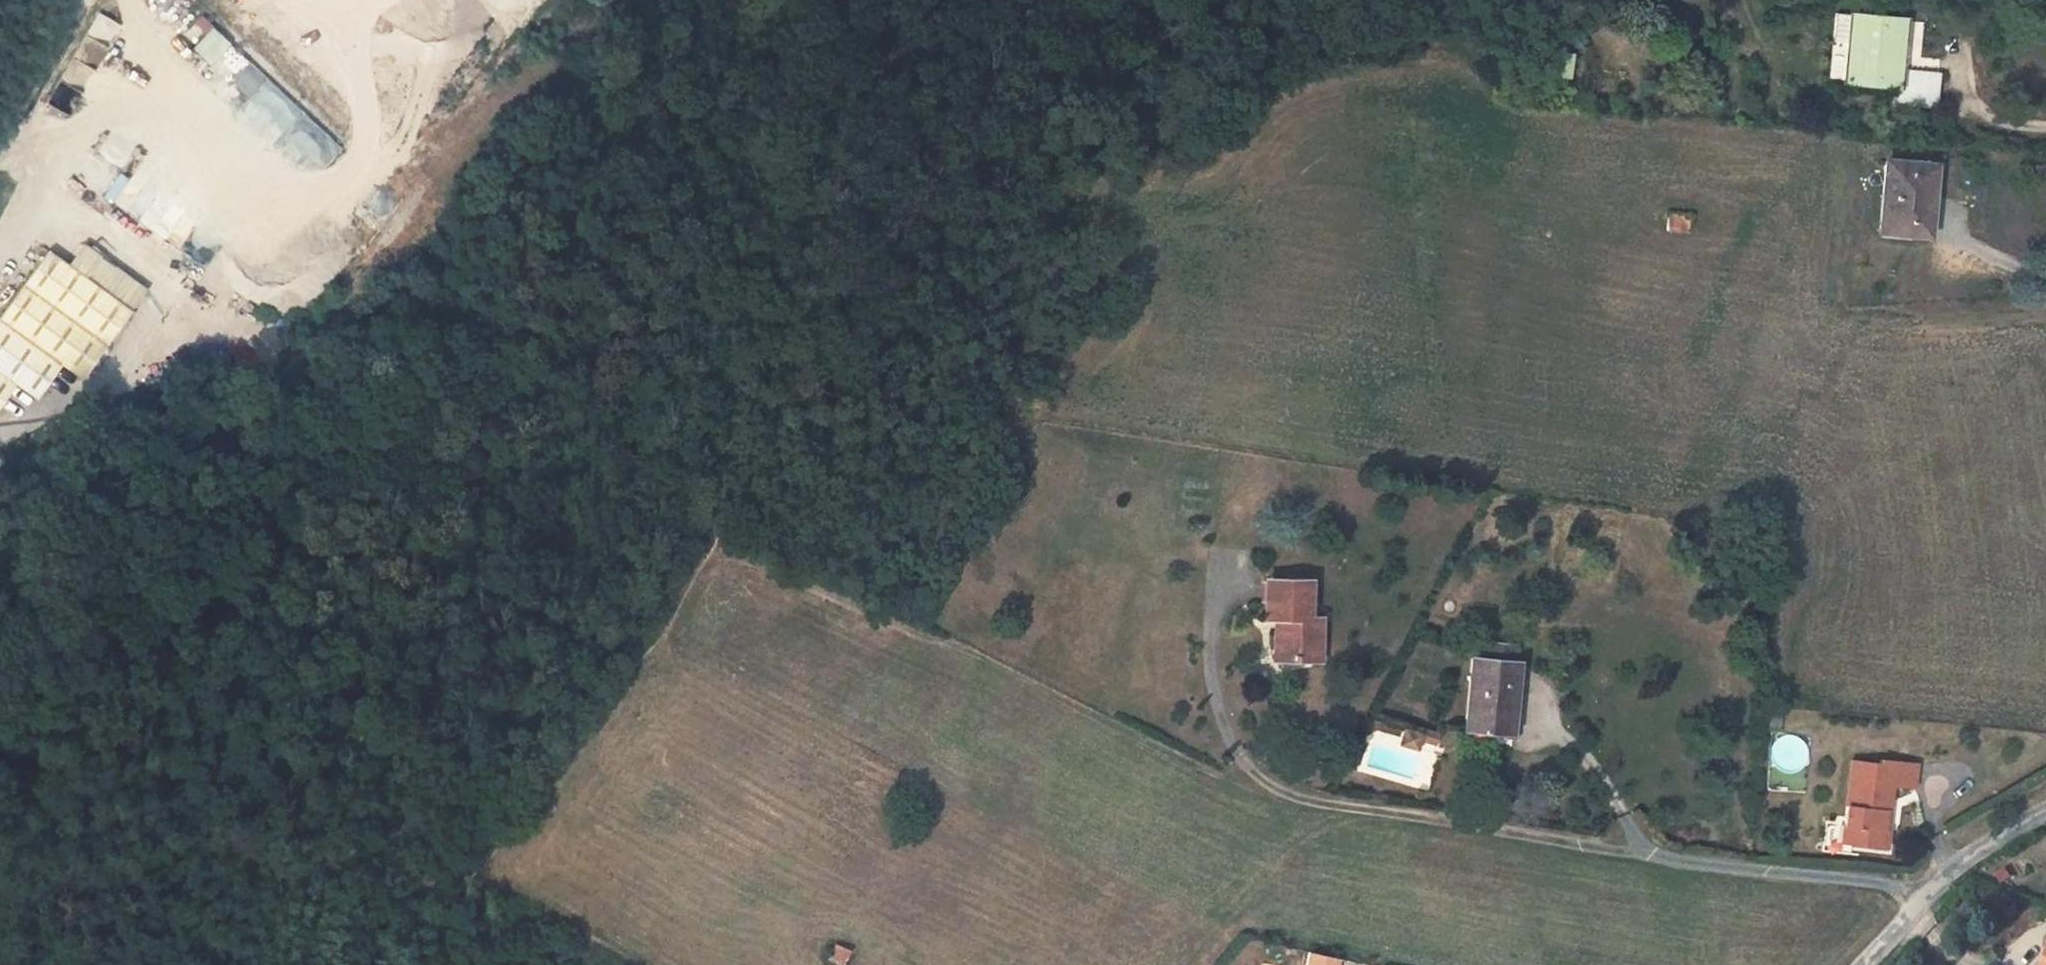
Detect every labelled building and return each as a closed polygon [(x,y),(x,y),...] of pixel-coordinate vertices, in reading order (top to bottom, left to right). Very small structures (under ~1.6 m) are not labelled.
[(1851,18),(1845,83),(1900,88),(1898,106),(1938,110),(1941,74),(1902,70),(1906,22),(1851,18)] [(191,47),(210,64),(230,41),(211,25),(191,47)] [(1558,79),(1572,81),(1575,54),(1561,53),(1558,79)] [(1927,235),(1934,166),(1886,161),(1879,232),(1927,235)] [(1666,229),(1687,231),(1689,216),(1668,215),(1666,229)] [(143,283),(78,238),(63,259),(128,305),(143,283)] [(56,361),(78,375),(128,305),(63,259),(48,249),(0,314),(0,391),(7,382),(32,398),(56,361)] [(1275,660),(1320,661),(1322,619),(1309,618),(1310,581),(1264,580),(1263,619),(1275,619),(1275,660)] [(1464,730),(1512,733),(1518,663),(1515,662),(1516,645),(1482,642),(1481,660),(1470,659),(1464,730)] [(1421,736),(1420,742),(1434,746),(1437,734),(1422,730),(1421,736)] [(1400,746),(1417,751),(1420,742),(1421,736),(1404,732),(1400,746)] [(1853,763),(1845,827),(1858,829),(1856,845),(1888,849),(1890,831),(1884,830),(1886,802),(1893,803),(1895,787),(1915,789),(1918,766),(1881,762),(1880,766),(1853,763)] [(1858,829),(1845,827),(1842,844),(1856,845),(1858,829)] [(848,952),(835,945),(828,959),(839,964),(841,964),(848,952)] [(1342,962),(1310,956),(1308,964),(1342,964),(1342,962)]
